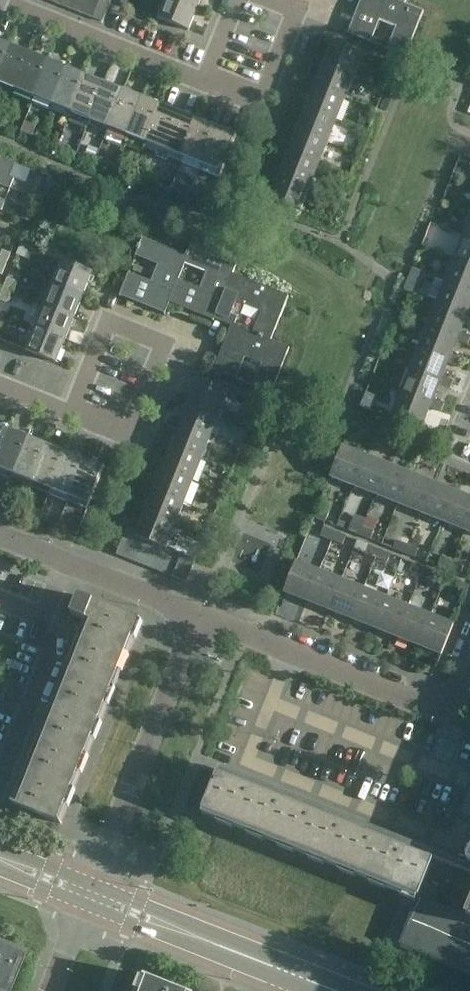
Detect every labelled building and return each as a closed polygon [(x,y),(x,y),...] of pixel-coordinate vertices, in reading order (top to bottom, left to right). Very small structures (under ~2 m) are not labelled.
[(59,4),(70,9),(73,0),(60,0),(59,4)] [(86,0),(73,0),(70,9),(81,13),(86,0)] [(99,0),(86,0),(81,13),(92,17),(99,0)] [(92,17),(103,22),(112,0),(99,0),(92,17)] [(198,8),(179,0),(166,0),(159,18),(189,30),(198,8)] [(201,0),(179,0),(198,8),(201,0)] [(397,0),(363,0),(358,11),(397,27),(395,33),(394,35),(395,35),(389,50),(395,52),(394,54),(398,55),(399,54),(406,57),(425,11),(406,4),(397,0)] [(354,21),(354,22),(349,33),(348,32),(348,33),(371,43),(377,30),(354,21)] [(12,46),(0,41),(0,76),(12,46)] [(312,64),(323,68),(325,63),(355,75),(364,53),(334,41),(326,60),(316,56),(312,64)] [(31,53),(12,46),(0,76),(0,84),(16,90),(31,53)] [(35,98),(49,61),(31,53),(16,90),(35,98)] [(52,109),(54,105),(68,68),(49,61),(35,98),(33,102),(52,109)] [(346,98),(355,75),(325,63),(323,68),(317,82),(307,78),(303,86),(314,90),(316,86),(346,98)] [(71,112),(86,75),(68,68),(54,105),(71,112)] [(91,120),(105,83),(86,75),(71,112),(91,120)] [(109,127),(123,90),(105,83),(91,120),(109,127)] [(337,120),(346,98),(316,86),(314,90),(309,104),(298,100),(295,109),(305,113),(307,108),(337,120)] [(129,135),(143,98),(123,90),(109,127),(129,135)] [(147,142),(162,105),(143,98),(129,135),(147,142)] [(166,150),(181,113),(162,105),(147,142),(166,150)] [(328,142),(337,120),(307,108),(305,113),(300,127),(289,123),(286,131),(296,135),(298,130),(328,142)] [(360,112),(353,127),(362,130),(368,115),(360,112)] [(184,157),(199,120),(181,113),(166,150),(184,157)] [(200,169),(217,127),(199,120),(184,157),(182,162),(200,169)] [(24,122),(21,132),(33,136),(36,126),(24,122)] [(236,135),(217,127),(200,169),(220,177),(237,134),(236,134),(236,135)] [(319,165),(328,142),(298,130),(296,135),(291,149),(280,145),(277,153),(288,157),(289,153),(319,165)] [(89,146),(85,155),(95,159),(99,150),(89,146)] [(310,187),(319,165),(289,153),(288,157),(282,171),(271,167),(268,176),(279,180),(280,175),(310,187)] [(11,188),(14,180),(0,174),(0,183),(11,188)] [(301,210),(310,187),(280,175),(279,180),(273,193),(263,189),(259,198),(270,202),(272,198),(301,210)] [(29,186),(26,195),(34,198),(37,190),(29,186)] [(464,235),(455,257),(469,263),(469,237),(464,235)] [(170,302),(179,280),(186,262),(188,257),(186,256),(186,254),(143,237),(141,244),(139,244),(137,248),(139,249),(136,255),(159,264),(151,282),(142,278),(129,272),(120,296),(121,296),(121,295),(133,300),(135,297),(144,301),(143,304),(165,313),(164,314),(165,315),(170,302)] [(17,254),(18,254),(26,257),(30,247),(21,243),(17,254)] [(214,321),(217,315),(233,274),(238,262),(192,244),(189,252),(187,252),(186,254),(186,256),(188,257),(186,262),(200,268),(201,269),(201,268),(208,270),(200,289),(191,286),(191,284),(179,280),(170,302),(182,307),(183,303),(193,307),(191,311),(214,319),(213,321),(214,321)] [(11,253),(3,249),(0,257),(0,261),(7,263),(11,253)] [(455,257),(446,279),(469,289),(469,263),(455,257)] [(93,272),(63,260),(54,283),(84,295),(93,272)] [(289,296),(233,274),(217,315),(228,319),(226,323),(227,324),(231,325),(237,327),(245,305),(264,313),(261,322),(259,322),(254,334),(271,340),(289,296)] [(8,277),(4,288),(12,292),(16,280),(8,277)] [(446,279),(437,302),(467,314),(469,309),(469,307),(469,289),(446,279)] [(407,282),(404,290),(416,295),(419,287),(407,282)] [(75,317),(84,295),(54,283),(45,305),(75,317)] [(12,292),(4,288),(0,297),(0,299),(8,302),(12,292)] [(469,309),(467,314),(437,302),(429,324),(459,336),(460,332),(466,318),(469,319),(469,310),(469,309)] [(66,339),(75,317),(45,305),(36,327),(66,339)] [(460,332),(459,336),(429,324),(420,346),(450,358),(452,354),(457,340),(468,344),(469,338),(469,336),(460,332)] [(254,334),(237,327),(231,325),(231,326),(232,326),(223,347),(227,349),(223,359),(219,357),(214,369),(213,368),(213,370),(236,379),(242,366),(245,356),(263,364),(261,370),(260,370),(259,371),(260,371),(254,386),(260,389),(259,391),(264,392),(264,391),(271,393),(289,348),(271,340),(254,334)] [(57,362),(66,339),(36,327),(27,350),(57,362)] [(462,358),(452,354),(450,358),(420,346),(411,369),(441,381),(442,376),(448,363),(459,367),(462,358)] [(453,381),(442,376),(441,381),(411,369),(402,391),(432,403),(434,399),(439,385),(450,389),(453,381)] [(177,402),(188,406),(189,401),(220,413),(224,403),(230,406),(235,393),(199,379),(191,398),(181,394),(177,402)] [(444,403),(434,399),(432,403),(402,391),(393,414),(423,426),(430,407),(441,411),(444,403)] [(211,436),(220,413),(189,401),(188,406),(182,420),(172,416),(168,424),(179,428),(181,424),(211,436)] [(202,458),(211,436),(181,424),(179,428),(174,442),(163,438),(160,447),(170,451),(172,446),(202,458)] [(10,430),(0,425),(0,456),(10,430)] [(29,437),(10,430),(0,456),(0,468),(14,474),(29,437)] [(33,482),(48,444),(29,437),(14,474),(33,482)] [(51,489),(66,452),(48,444),(33,482),(51,489)] [(193,480),(202,458),(172,446),(170,451),(165,464),(154,460),(151,469),(161,473),(163,468),(193,480)] [(354,485),(366,455),(343,446),(331,476),(354,485)] [(69,496),(84,459),(66,452),(51,489),(69,496)] [(376,494),(388,464),(366,455),(354,485),(376,494)] [(103,466),(85,459),(84,459),(69,496),(88,504),(88,505),(89,505),(104,466),(103,465),(103,466)] [(398,503),(410,473),(388,464),(376,494),(398,503)] [(184,503),(193,480),(163,468),(161,473),(156,487),(145,483),(142,491),(152,495),(154,491),(184,503)] [(421,512),(433,482),(410,473),(398,503),(421,512)] [(443,521),(455,491),(433,482),(421,512),(443,521)] [(175,525),(184,503),(154,491),(152,495),(147,509),(136,505),(133,514),(143,518),(145,513),(175,525)] [(469,518),(469,497),(455,491),(443,521),(465,530),(469,518)] [(325,521),(325,520),(328,513),(317,509),(314,517),(325,521)] [(166,548),(175,525),(145,513),(143,518),(138,532),(127,527),(124,536),(136,540),(137,536),(166,548)] [(359,535),(363,527),(352,522),(348,530),(359,535)] [(331,540),(335,531),(324,527),(320,536),(331,540)] [(374,531),(363,527),(359,535),(370,539),(374,531)] [(342,544),(346,536),(335,531),(331,540),(342,544)] [(128,559),(136,540),(124,536),(117,554),(128,559)] [(148,541),(137,536),(136,540),(128,559),(139,563),(148,541)] [(396,540),(393,548),(404,553),(407,544),(396,540)] [(160,545),(148,541),(139,563),(151,567),(160,545)] [(418,549),(407,544),(404,553),(415,557),(418,549)] [(166,548),(160,545),(151,567),(162,572),(171,550),(166,548)] [(379,549),(368,545),(365,553),(376,558),(379,549)] [(387,562),(390,554),(379,549),(376,558),(387,562)] [(182,554),(171,550),(162,572),(173,576),(182,554)] [(183,554),(174,577),(187,582),(196,560),(183,554)] [(449,571),(452,562),(441,558),(438,566),(449,571)] [(307,601),(319,571),(297,561),(285,592),(307,601)] [(463,566),(452,562),(449,571),(459,575),(463,566)] [(410,571),(420,575),(424,567),(413,563),(410,571)] [(431,580),(435,571),(424,567),(420,575),(431,580)] [(330,610),(342,580),(319,571),(307,601),(330,610)] [(352,619),(364,589),(342,580),(330,610),(352,619)] [(469,585),(458,581),(455,589),(466,593),(469,585)] [(375,627),(386,597),(364,589),(352,619),(375,627)] [(80,596),(79,597),(72,615),(87,621),(14,803),(13,803),(13,804),(61,823),(62,824),(68,807),(70,807),(77,790),(75,789),(81,773),(83,774),(90,757),(88,756),(95,740),(96,740),(103,723),(102,722),(108,706),(110,706),(117,689),(115,688),(122,672),(123,673),(130,655),(129,655),(135,639),(137,640),(143,622),(142,621),(142,620),(80,596)] [(397,636),(409,606),(386,597),(375,627),(397,636)] [(419,645),(431,615),(409,606),(397,636),(419,645)] [(454,624),(431,615),(419,645),(442,654),(454,624)] [(418,897),(417,896),(426,874),(429,866),(430,866),(433,859),(432,858),(434,853),(221,768),(219,773),(219,774),(204,811),(203,814),(218,820),(217,823),(233,829),(234,827),(248,832),(247,835),(264,841),(265,839),(279,844),(278,847),(294,853),(295,851),(309,856),(308,859),(324,865),(325,863),(340,869),(339,871),(355,878),(356,875),(370,881),(369,883),(386,890),(387,887),(401,893),(400,895),(416,902),(418,897)] [(434,903),(442,885),(426,878),(427,875),(426,874),(417,896),(418,897),(400,943),(417,950),(469,971),(469,917),(434,903)] [(19,961),(19,960),(21,955),(0,947),(0,990),(7,990),(19,961)] [(145,975),(145,976),(143,975),(137,990),(186,990),(145,975)]
